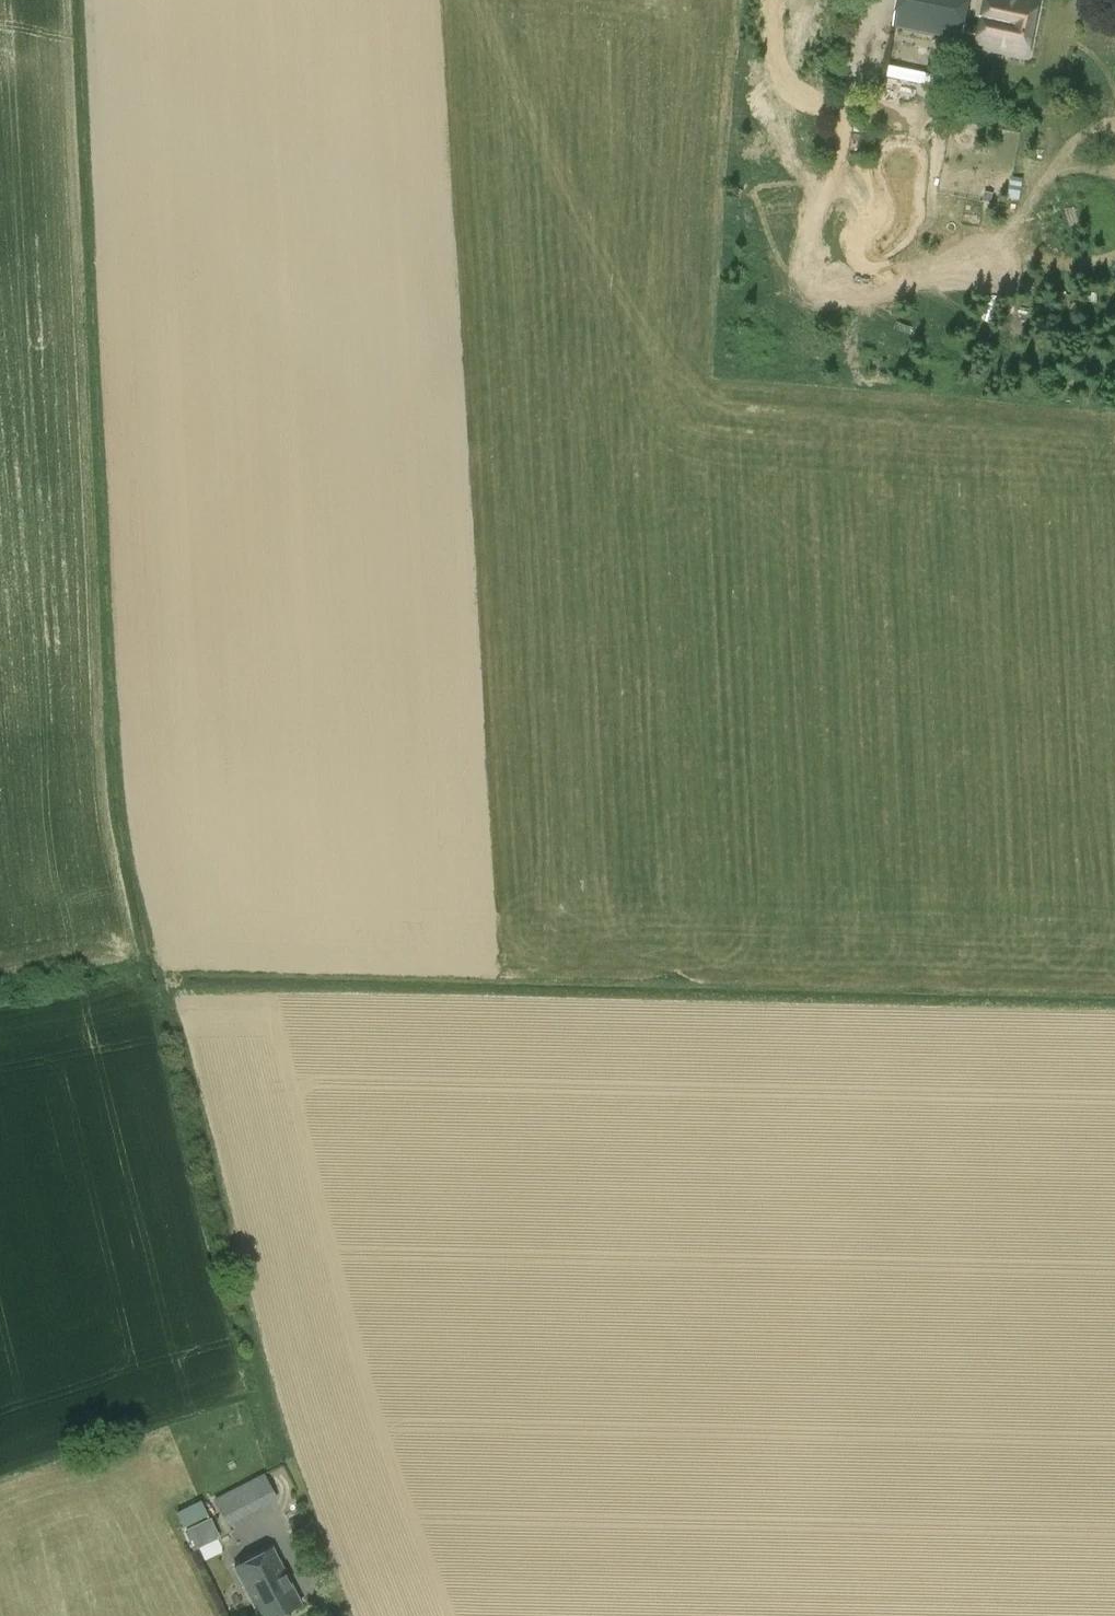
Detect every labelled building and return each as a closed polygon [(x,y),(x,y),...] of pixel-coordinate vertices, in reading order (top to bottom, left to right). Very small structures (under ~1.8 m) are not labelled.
[(893,27),(954,40),(960,41),(959,45),(978,49),(978,48),(1027,57),(1038,1),(1030,0),(988,0),(982,29),(964,26),(969,0),(899,0),(893,27)] [(227,1526),(278,1500),(265,1474),(213,1500),(227,1526)] [(207,1516),(200,1501),(175,1513),(182,1528),(207,1516)] [(272,1551),(235,1570),(258,1615),(279,1615),(299,1606),(272,1551)]
